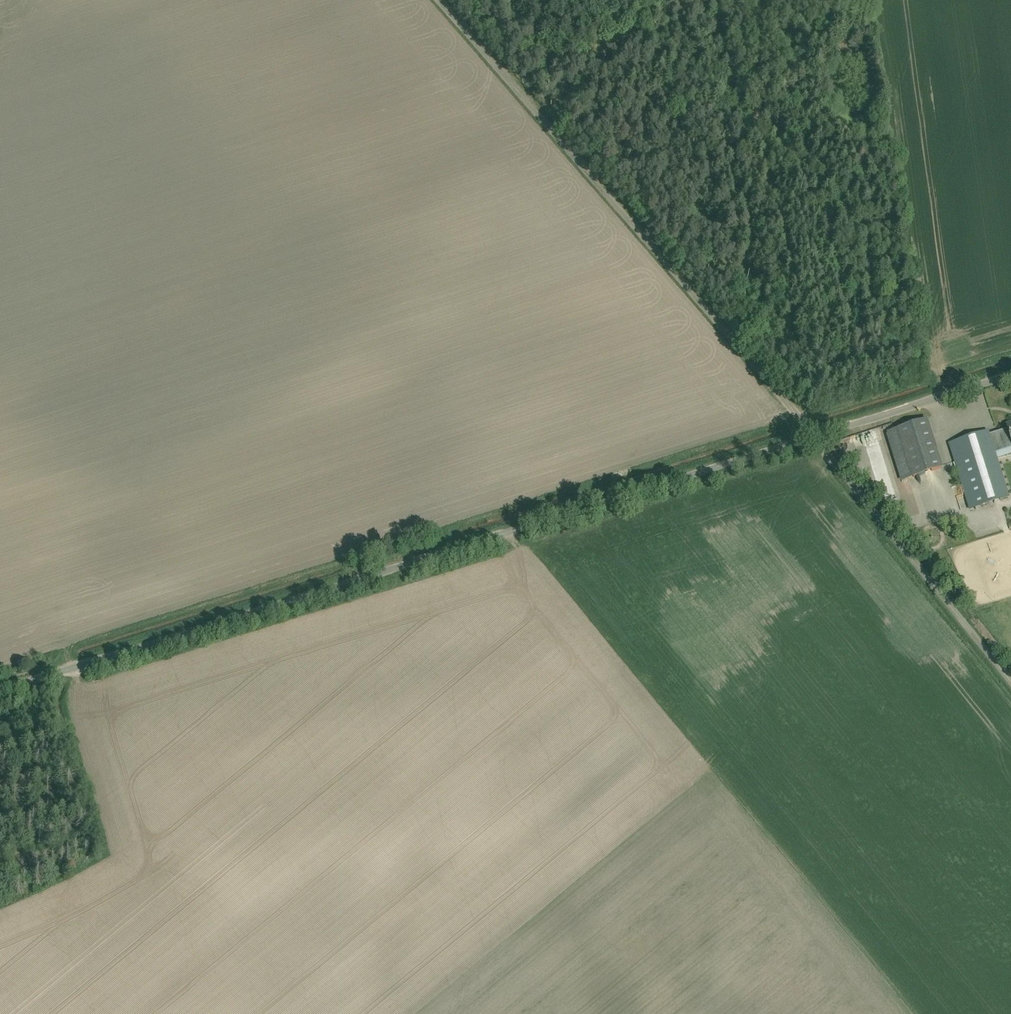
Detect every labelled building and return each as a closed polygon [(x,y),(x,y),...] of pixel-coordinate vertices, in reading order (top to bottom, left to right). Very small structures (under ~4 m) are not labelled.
[(945,470),(929,420),(898,429),(914,480),(945,470)] [(949,444),(970,513),(1010,500),(998,461),(1010,457),(1010,424),(1006,425),(1008,430),(990,436),(989,432),(949,444)]
